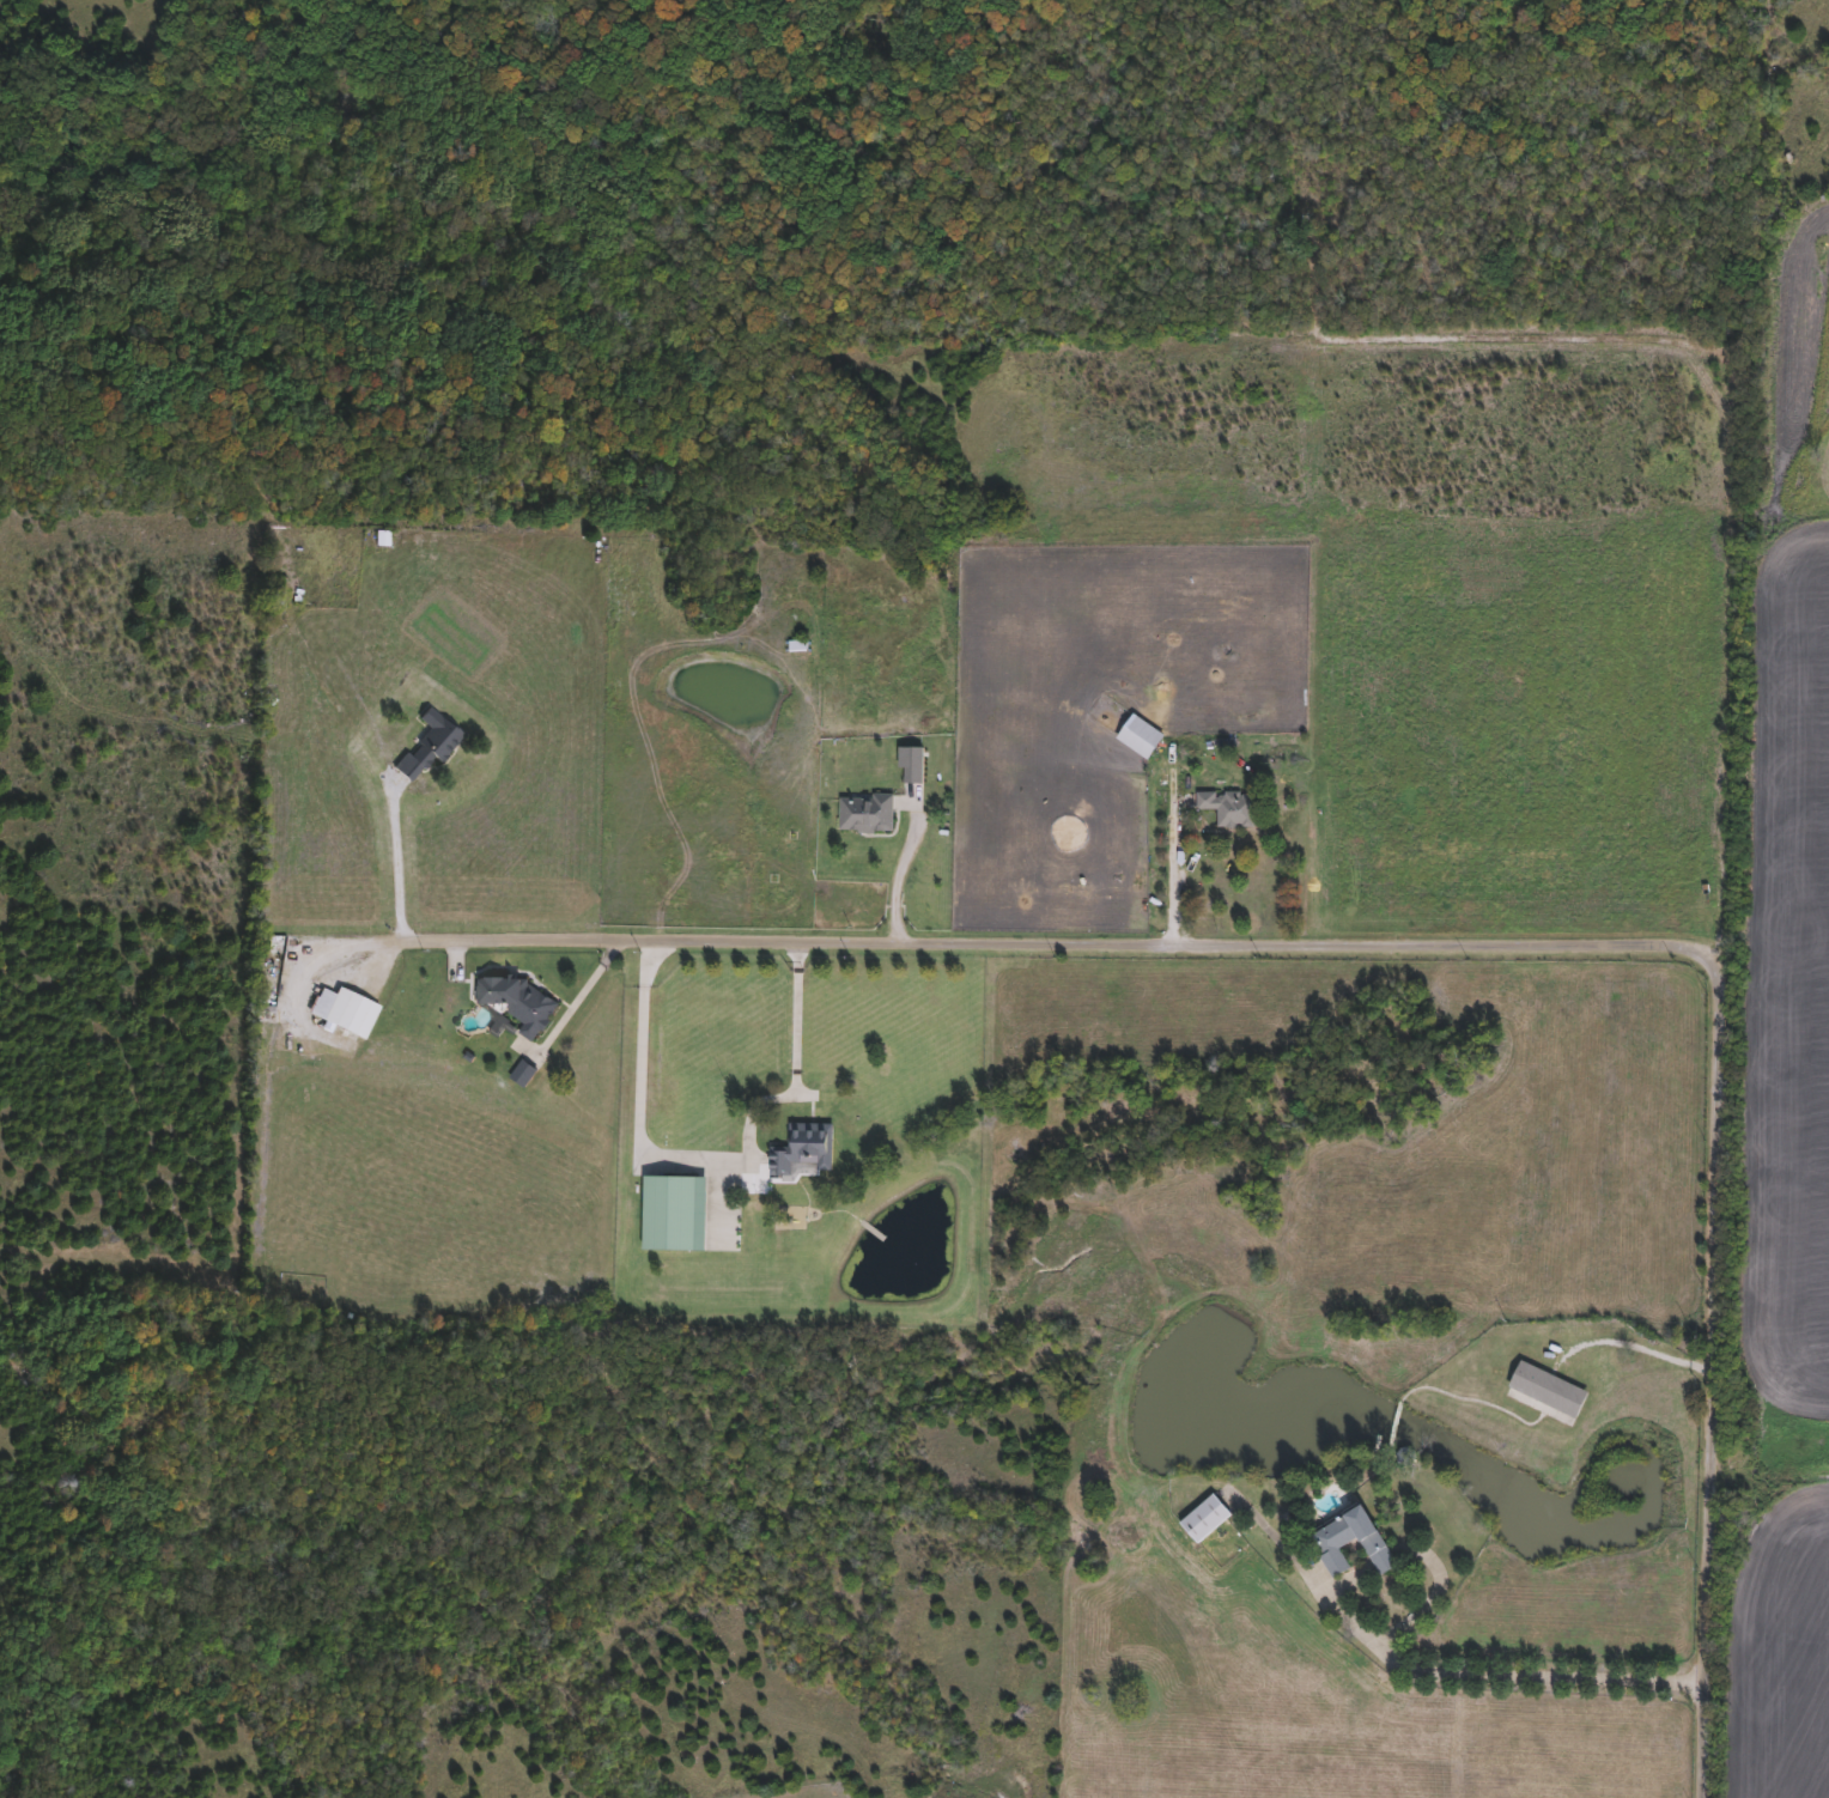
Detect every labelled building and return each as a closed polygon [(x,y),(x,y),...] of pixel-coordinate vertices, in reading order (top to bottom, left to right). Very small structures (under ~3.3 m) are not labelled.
[(804,644),(804,654),(788,654),(788,644),(804,644)] [(439,765),(432,758),(408,784),(393,770),(427,730),(415,721),(427,706),(463,737),(439,765)] [(1114,740),(1131,715),(1163,736),(1146,761),(1114,740)] [(898,770),(898,748),(920,748),(920,783),(904,783),(904,770),(898,770)] [(1216,828),(1216,810),(1195,810),(1195,794),(1253,792),(1253,828),(1216,828)] [(892,797),(892,833),(838,833),(838,797),(892,797)] [(506,1006),(476,1004),(478,984),(547,986),(545,1040),(519,1039),(521,1020),(506,1019),(506,1006)] [(377,1007),(363,1040),(306,1016),(320,989),(333,995),(335,989),(377,1007)] [(767,1148),(788,1148),(788,1125),(832,1125),(831,1177),(767,1176),(767,1148)] [(642,1252),(642,1178),(704,1178),(704,1253),(642,1252)] [(1574,1421),(1506,1392),(1518,1363),(1586,1392),(1574,1421)] [(1178,1524),(1211,1494),(1231,1515),(1197,1545),(1178,1524)] [(1377,1577),(1357,1538),(1338,1549),(1349,1569),(1330,1579),(1307,1533),(1362,1506),(1393,1567),(1377,1577)]
